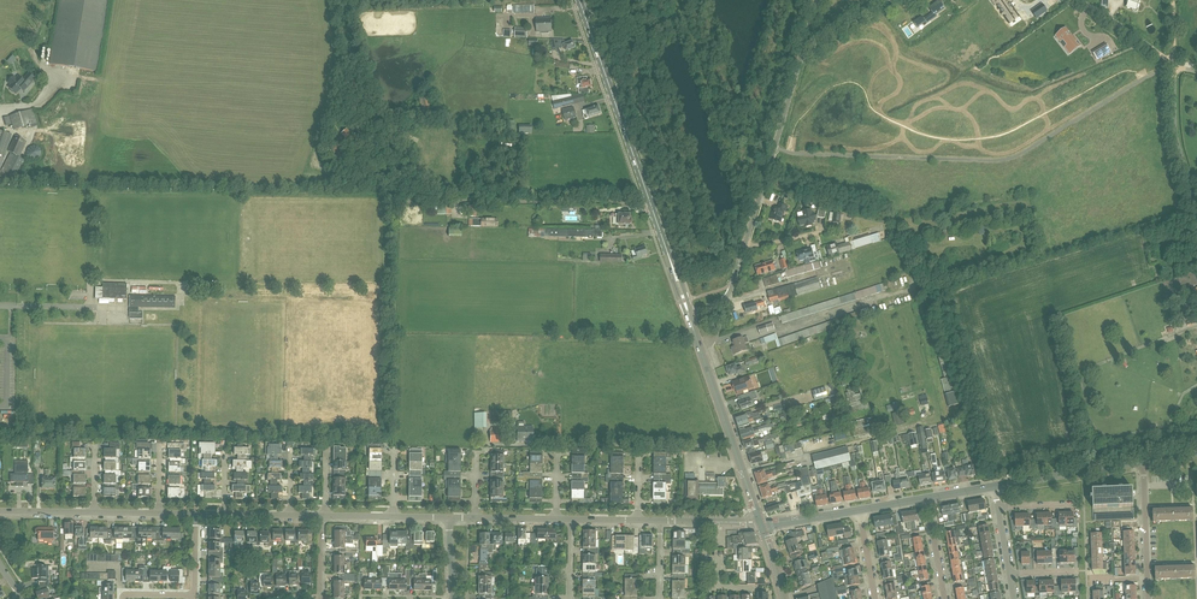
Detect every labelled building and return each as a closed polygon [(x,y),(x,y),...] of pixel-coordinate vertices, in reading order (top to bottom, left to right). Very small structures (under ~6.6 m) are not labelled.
[(49,63),(50,63),(50,64),(74,68),(97,71),(98,71),(110,0),(59,0),(49,63)] [(923,18),(922,16),(913,22),(917,28),(925,22),(926,23),(937,16),(936,14),(945,8),(939,0),(928,8),(932,13),(923,18)] [(1003,15),(1005,13),(1009,19),(1010,19),(1012,17),(1012,18),(1013,17),(1013,16),(1014,16),(1016,14),(1012,7),(1010,4),(1009,4),(1006,0),(993,0),(1003,15)] [(1126,6),(1132,8),(1132,9),(1133,9),(1133,8),(1136,10),(1137,8),(1140,0),(1128,0),(1126,6)] [(1042,4),(1032,11),(1036,18),(1039,16),(1039,15),(1043,12),(1044,13),(1046,11),(1042,4)] [(541,34),(544,33),(549,33),(549,32),(552,31),(551,18),(536,19),(537,32),(541,32),(541,34)] [(515,37),(527,38),(528,28),(516,27),(515,37)] [(1066,28),(1058,35),(1062,40),(1064,39),(1068,44),(1065,47),(1070,53),(1078,46),(1075,42),(1077,40),(1066,27),(1066,28)] [(565,42),(564,40),(551,39),(554,50),(565,47),(566,51),(575,48),(575,47),(576,46),(575,44),(574,44),(573,41),(569,43),(568,41),(565,42)] [(1100,49),(1093,53),(1097,59),(1104,55),(1100,49)] [(7,81),(10,84),(7,87),(9,88),(9,89),(14,94),(15,93),(15,94),(16,95),(17,94),(20,91),(21,89),(25,92),(36,79),(30,74),(24,81),(22,80),(17,75),(15,78),(12,75),(7,81)] [(587,80),(587,77),(577,78),(577,85),(581,85),(582,88),(578,88),(579,94),(584,93),(584,94),(590,93),(589,88),(592,87),(591,80),(587,80)] [(573,104),(571,97),(553,101),(555,109),(573,104)] [(586,109),(587,114),(585,115),(586,118),(588,117),(588,118),(601,114),(598,105),(586,109)] [(565,120),(577,117),(574,107),(563,110),(565,120)] [(38,126),(33,109),(10,116),(14,130),(30,125),(31,128),(38,126)] [(5,126),(11,124),(8,116),(3,118),(5,126)] [(341,134),(349,143),(355,138),(347,129),(341,134)] [(3,162),(12,135),(0,131),(0,170),(3,162)] [(26,140),(15,135),(7,151),(19,157),(26,140)] [(337,141),(330,146),(340,159),(347,153),(337,141)] [(36,146),(32,146),(29,148),(27,151),(27,155),(29,158),(32,160),(36,160),(39,158),(41,155),(41,151),(39,148),(36,146)] [(1,172),(5,174),(16,179),(25,161),(14,155),(10,153),(1,172)] [(783,215),(783,214),(784,211),(786,212),(787,207),(779,204),(778,208),(774,207),(772,213),(771,212),(769,219),(773,220),(773,221),(773,222),(776,223),(777,222),(777,221),(780,222),(781,218),(782,218),(783,215)] [(437,206),(437,215),(446,215),(445,206),(437,206)] [(826,209),(818,207),(817,217),(824,218),(826,209)] [(812,223),(813,223),(814,222),(813,221),(815,220),(814,213),(811,214),(810,210),(803,211),(804,215),(803,217),(798,218),(799,225),(804,224),(805,227),(812,225),(812,223)] [(616,225),(619,225),(619,224),(630,225),(630,223),(632,224),(632,223),(632,220),(630,220),(630,212),(624,212),(624,214),(616,214),(616,225)] [(830,212),(829,219),(832,220),(832,221),(832,222),(839,223),(840,213),(833,212),(833,213),(830,212)] [(549,237),(554,237),(567,238),(568,239),(569,239),(569,237),(589,237),(589,235),(593,235),(593,236),(597,236),(597,237),(602,237),(602,232),(601,232),(601,230),(593,229),(593,230),(586,230),(586,229),(582,229),(582,230),(569,230),(544,229),(529,229),(529,236),(545,237),(545,236),(549,236),(549,237)] [(852,236),(847,237),(848,238),(849,243),(851,250),(855,249),(855,248),(872,243),(873,243),(880,241),(878,233),(870,236),(870,234),(861,237),(861,236),(853,239),(852,236)] [(836,243),(826,246),(829,256),(839,253),(851,250),(849,243),(846,243),(840,245),(837,245),(836,243)] [(645,247),(635,250),(637,255),(633,257),(634,260),(643,257),(643,255),(647,254),(645,247)] [(810,263),(818,260),(816,252),(812,252),(811,248),(797,252),(799,261),(804,259),(804,260),(809,259),(810,263)] [(601,262),(611,263),(612,254),(601,254),(601,262)] [(612,254),(611,263),(622,263),(622,254),(612,254)] [(758,275),(774,270),(775,270),(772,261),(755,266),(758,275)] [(816,270),(814,263),(785,271),(787,278),(816,270)] [(776,275),(763,279),(765,287),(779,283),(776,275)] [(817,277),(794,284),(767,292),(770,302),(778,300),(779,302),(820,289),(817,277)] [(883,283),(880,284),(882,292),(888,290),(887,286),(884,287),(883,283)] [(109,288),(109,299),(114,299),(114,302),(118,302),(118,299),(126,299),(127,284),(103,284),(103,288),(109,288)] [(95,298),(109,299),(109,288),(103,288),(96,287),(95,298)] [(129,307),(130,307),(138,307),(175,308),(175,296),(130,295),(130,300),(129,300),(129,307)] [(757,307),(761,306),(764,305),(762,301),(755,303),(744,307),(746,314),(758,310),(757,307)] [(138,307),(130,307),(130,319),(143,319),(143,313),(138,313),(138,307)] [(766,324),(757,327),(760,335),(768,332),(768,331),(775,329),(773,323),(766,325),(766,324)] [(742,338),(733,341),(735,346),(731,348),(733,354),(746,350),(744,344),(749,342),(747,336),(742,338)] [(944,378),(941,379),(945,394),(948,407),(959,404),(955,391),(956,391),(952,376),(951,376),(946,356),(938,358),(940,365),(941,365),(944,378)] [(757,357),(752,359),(745,361),(747,365),(758,361),(757,357)] [(737,374),(743,372),(742,367),(736,369),(735,364),(726,367),(726,368),(726,369),(727,371),(728,372),(729,375),(736,373),(737,374)] [(731,382),(734,388),(734,390),(736,390),(738,395),(743,393),(742,389),(746,387),(747,389),(752,387),(748,376),(731,382)] [(848,378),(841,379),(841,380),(842,387),(849,385),(848,378)] [(858,393),(855,394),(854,392),(855,391),(854,388),(850,389),(846,390),(846,393),(845,393),(849,413),(869,408),(863,382),(856,383),(858,393)] [(813,391),(816,400),(828,396),(825,387),(813,391)] [(755,391),(740,396),(742,401),(739,402),(741,410),(755,405),(753,400),(757,398),(755,391)] [(927,395),(919,397),(921,406),(929,404),(927,395)] [(895,403),(886,406),(888,411),(894,409),(900,408),(898,401),(894,402),(895,403)] [(913,408),(906,410),(908,416),(914,414),(913,408)] [(492,411),(492,422),(511,423),(512,412),(492,411)] [(735,419),(736,424),(758,417),(760,416),(759,412),(754,414),(754,415),(753,415),(751,411),(745,413),(746,415),(735,419)] [(758,417),(736,424),(738,428),(749,425),(749,423),(751,422),(761,419),(760,417),(760,416),(758,417)] [(850,424),(853,438),(854,438),(876,432),(873,419),(850,424)] [(517,422),(517,427),(517,441),(533,441),(533,426),(524,426),(524,422),(517,422)] [(739,431),(740,436),(758,430),(769,428),(774,427),(773,423),(766,425),(757,427),(758,428),(752,429),(751,427),(739,431)] [(944,424),(937,425),(939,433),(946,431),(944,424)] [(504,427),(489,428),(489,442),(505,441),(504,427)] [(758,430),(740,436),(742,441),(754,437),(755,438),(758,437),(757,434),(770,430),(769,428),(758,430)] [(923,428),(917,429),(920,445),(921,444),(922,449),(927,448),(924,434),(923,428)] [(845,431),(836,433),(834,433),(836,441),(847,438),(845,431)] [(908,434),(909,441),(910,446),(918,445),(916,433),(908,434)] [(752,441),(743,443),(744,449),(746,449),(747,454),(754,453),(753,447),(758,445),(759,445),(759,443),(764,442),(779,438),(779,437),(778,434),(769,436),(763,438),(752,440),(752,441)] [(136,442),(136,449),(138,449),(138,458),(141,458),(142,458),(144,458),(149,458),(150,458),(150,449),(148,449),(148,443),(148,440),(144,440),(136,440),(136,442)] [(765,442),(765,445),(767,450),(775,448),(773,440),(765,442)] [(74,448),(73,457),(76,457),(76,458),(78,458),(78,457),(80,457),(86,457),(86,448),(80,448),(80,442),(72,442),(72,448),(74,448)] [(104,457),(110,458),(111,457),(111,458),(112,458),(113,458),(116,458),(116,449),(120,449),(120,442),(110,442),(110,449),(104,449),(104,457)] [(184,450),(184,443),(174,443),(174,450),(168,449),(168,458),(174,458),(176,458),(176,459),(177,459),(177,458),(180,458),(180,450),(184,450)] [(204,454),(204,460),(211,460),(211,454),(215,454),(215,444),(199,443),(199,454),(204,454)] [(381,461),(381,453),(381,449),(378,448),(378,444),(367,444),(367,448),(367,450),(367,451),(368,452),(368,453),(369,453),(368,461),(381,461)] [(237,454),(237,460),(244,460),(244,454),(249,454),(249,448),(242,448),(242,445),(237,445),(237,448),(234,448),(234,454),(237,454)] [(266,448),(266,455),(266,461),(269,461),(270,461),(277,461),(277,455),(281,455),(281,448),(280,448),(280,445),(277,445),(268,445),(268,448),(267,448),(266,448)] [(303,461),(310,461),(310,455),(314,455),(314,448),(308,448),(308,447),(303,447),(303,448),(300,448),(300,455),(303,455),(303,461)] [(815,469),(815,470),(849,461),(851,461),(847,447),(812,456),(814,466),(815,469)] [(333,448),(333,453),(333,461),(346,461),(346,448),(333,448)] [(409,462),(422,462),(424,462),(424,457),(422,457),(422,449),(409,449),(416,449),(416,453),(409,453),(409,462)] [(445,454),(445,462),(448,462),(461,463),(461,455),(461,450),(459,450),(448,449),(448,454),(445,454)] [(654,457),(654,466),(667,466),(667,453),(666,453),(667,449),(661,449),(661,453),(658,453),(654,453),(654,457)] [(491,455),(491,463),(504,463),(504,450),(491,450),(497,450),(497,455),(491,455)] [(530,451),(530,464),(542,464),(542,456),(537,456),(537,451),(530,451)] [(572,455),(572,464),(585,465),(585,452),(572,451),(572,455)] [(765,455),(764,451),(760,452),(749,455),(751,464),(763,461),(762,461),(767,459),(767,458),(767,455),(765,455)] [(611,465),(624,465),(624,457),(620,457),(620,452),(624,452),(611,452),(611,465)] [(80,461),(80,457),(78,457),(78,458),(76,458),(76,457),(73,457),(70,457),(70,461),(73,461),(73,470),(76,470),(78,470),(80,470),(85,470),(85,461),(80,461)] [(104,462),(104,470),(105,470),(110,470),(111,470),(111,471),(112,471),(113,470),(116,470),(116,462),(118,462),(118,460),(118,458),(116,458),(113,458),(112,458),(111,458),(111,457),(110,458),(110,462),(105,462),(104,462)] [(144,462),(144,458),(142,458),(141,458),(138,458),(127,458),(127,461),(131,461),(131,465),(138,465),(138,471),(141,471),(143,471),(144,471),(150,471),(150,462),(144,462)] [(168,463),(168,471),(170,471),(174,471),(175,471),(175,472),(177,472),(177,471),(180,471),(180,467),(180,463),(182,463),(183,458),(180,458),(177,458),(177,459),(176,459),(176,458),(174,458),(174,463),(170,463),(168,463)] [(211,460),(204,460),(202,460),(202,467),(205,467),(205,472),(211,473),(212,467),(216,467),(216,460),(211,460)] [(251,461),(244,460),(237,460),(232,460),(232,469),(236,469),(236,473),(243,473),(243,468),(251,468),(251,461)] [(939,460),(936,460),(936,463),(940,482),(946,481),(944,472),(941,472),(939,460)] [(963,467),(957,469),(959,476),(967,475),(967,476),(969,476),(970,476),(971,477),(973,477),(974,476),(974,475),(973,466),(970,466),(969,464),(968,464),(967,460),(964,461),(962,461),(963,467)] [(23,482),(25,482),(28,482),(28,485),(33,485),(33,475),(28,474),(28,465),(22,465),(22,461),(15,461),(15,465),(15,474),(11,474),(11,482),(16,482),(16,487),(23,487),(23,482)] [(277,461),(270,461),(269,461),(268,467),(271,467),(271,473),(278,473),(278,468),(282,468),(282,461),(277,461)] [(302,468),(302,474),(309,474),(309,468),(312,468),(312,461),(310,461),(303,461),(299,461),(298,468),(302,468)] [(333,469),(333,474),(346,474),(346,470),(346,461),(333,461),(333,469)] [(368,470),(368,474),(381,474),(378,474),(378,469),(381,470),(381,461),(368,461),(368,470)] [(409,475),(422,475),(422,467),(420,467),(420,462),(422,462),(409,462),(410,462),(410,470),(409,470),(414,470),(414,472),(410,472),(410,475),(409,475)] [(461,471),(461,463),(448,462),(448,471),(444,471),(443,475),(460,476),(454,475),(454,471),(461,471)] [(490,476),(503,476),(504,463),(491,463),(491,471),(497,471),(497,476),(490,476)] [(517,473),(517,476),(522,476),(542,477),(542,476),(539,476),(539,472),(542,472),(542,464),(530,464),(529,472),(522,472),(522,473),(517,473)] [(572,477),(588,478),(588,473),(585,473),(585,465),(572,464),(572,473),(577,473),(577,474),(575,474),(575,477),(572,477)] [(947,473),(948,473),(949,481),(956,479),(954,469),(951,469),(950,467),(949,467),(949,464),(945,465),(947,473)] [(608,475),(608,478),(611,478),(623,478),(620,478),(620,473),(623,473),(624,465),(611,465),(611,469),(608,469),(608,475)] [(922,465),(923,471),(925,485),(931,484),(929,470),(927,471),(926,465),(922,465)] [(667,466),(654,466),(654,474),(657,474),(657,478),(654,478),(671,479),(671,475),(666,475),(667,466)] [(808,468),(799,470),(802,486),(811,484),(810,480),(810,477),(809,472),(808,468)] [(42,488),(55,488),(55,478),(49,478),(49,469),(45,469),(45,478),(41,478),(42,488)] [(902,489),(900,476),(898,469),(896,469),(897,473),(895,473),(896,481),(893,481),(894,490),(902,489)] [(73,474),(73,483),(76,483),(76,484),(78,484),(78,483),(79,483),(85,483),(85,474),(79,474),(80,470),(78,470),(76,470),(73,470),(71,470),(71,474),(73,474)] [(103,475),(103,483),(105,483),(109,483),(111,483),(111,484),(112,484),(112,483),(116,483),(116,475),(118,475),(120,475),(120,474),(120,470),(118,470),(116,470),(113,470),(112,471),(111,471),(111,470),(110,470),(110,475),(105,475),(103,475)] [(754,474),(754,475),(755,477),(756,477),(756,479),(772,474),(773,474),(777,473),(776,470),(771,471),(765,473),(764,470),(754,473),(754,474)] [(138,475),(138,484),(141,484),(143,484),(144,484),(150,484),(150,475),(144,475),(144,471),(143,471),(141,471),(138,471),(136,471),(136,475),(138,475)] [(184,471),(180,471),(177,471),(177,472),(175,472),(175,471),(174,471),(174,476),(168,476),(168,484),(174,484),(175,484),(175,485),(177,485),(177,484),(180,484),(180,476),(186,476),(186,471),(184,471)] [(214,473),(211,473),(205,472),(200,472),(200,479),(204,479),(204,485),(210,485),(210,479),(214,479),(214,473)] [(900,476),(902,489),(909,487),(908,479),(907,478),(915,476),(914,472),(905,473),(906,475),(900,476)] [(237,485),(244,485),(244,479),(247,479),(247,473),(243,473),(236,473),(233,473),(233,479),(233,482),(237,482),(237,485)] [(266,473),(266,480),(270,480),(269,486),(277,486),(277,480),(280,480),(280,473),(278,473),(271,473),(268,473),(266,473)] [(772,474),(756,479),(757,481),(757,482),(757,484),(758,484),(758,485),(768,482),(767,479),(778,475),(777,473),(773,474),(772,474)] [(303,480),(303,487),(310,487),(310,481),(313,481),(313,474),(309,474),(302,474),(299,474),(299,480),(303,480)] [(333,474),(333,487),(345,487),(346,474),(333,474)] [(381,487),(381,480),(381,479),(378,479),(378,475),(381,475),(381,474),(368,474),(368,487),(381,487)] [(422,475),(409,475),(414,475),(414,478),(414,480),(409,480),(409,488),(421,488),(422,475)] [(460,476),(443,475),(443,480),(448,480),(448,488),(460,488),(460,481),(454,480),(454,476),(460,476)] [(490,481),(490,489),(503,489),(503,476),(490,476),(497,476),(497,481),(490,481)] [(517,476),(517,481),(522,481),(529,481),(529,489),(542,490),(542,481),(538,481),(539,477),(542,477),(522,476),(517,476)] [(849,476),(846,476),(848,485),(850,501),(851,501),(853,501),(854,500),(856,500),(855,490),(851,491),(849,476)] [(572,482),(572,490),(584,490),(584,482),(588,482),(588,478),(572,477),(572,478),(575,478),(575,481),(577,481),(577,482),(572,482)] [(606,478),(606,483),(611,483),(611,491),(623,491),(623,483),(620,483),(620,479),(623,479),(623,478),(611,478),(606,478)] [(653,491),(666,492),(666,483),(671,483),(671,479),(654,478),(654,479),(657,479),(657,483),(654,483),(653,491)] [(716,478),(716,481),(718,481),(718,483),(718,487),(723,488),(726,488),(728,488),(728,483),(726,483),(726,478),(718,478),(716,478)] [(723,495),(723,488),(718,487),(718,483),(699,483),(699,480),(689,480),(689,499),(698,499),(698,495),(723,495)] [(820,480),(818,480),(818,482),(819,485),(822,505),(823,506),(825,505),(828,504),(826,495),(825,490),(822,490),(821,485),(821,482),(820,480)] [(879,492),(878,482),(875,483),(874,480),(871,480),(873,492),(876,492),(876,493),(879,492)] [(794,483),(789,484),(791,493),(797,492),(796,491),(801,489),(800,487),(802,486),(801,481),(794,483)] [(833,481),(834,488),(836,503),(837,503),(839,503),(839,502),(842,502),(840,493),(837,493),(835,481),(833,481)] [(79,487),(79,483),(78,483),(78,484),(76,484),(76,483),(73,483),(71,483),(71,487),(73,487),(73,496),(85,496),(85,487),(79,487)] [(103,496),(116,497),(116,488),(118,488),(118,483),(116,483),(112,483),(112,484),(111,484),(111,483),(109,483),(109,488),(103,488),(103,496)] [(863,483),(862,483),(864,498),(865,498),(867,498),(870,497),(869,488),(865,488),(865,483),(863,483)] [(133,484),(132,491),(134,491),(138,491),(138,497),(150,497),(150,488),(149,488),(144,488),(144,484),(143,484),(141,484),(138,484),(136,484),(134,484),(133,484)] [(168,497),(180,497),(184,497),(184,487),(187,487),(187,485),(180,484),(177,484),(177,485),(175,485),(175,484),(174,484),(174,488),(168,488),(168,497)] [(776,488),(778,487),(777,486),(776,487),(776,485),(769,487),(768,484),(759,487),(759,488),(759,489),(760,491),(761,493),(776,488)] [(215,485),(210,485),(204,485),(201,485),(201,492),(200,492),(200,496),(204,497),(204,498),(211,498),(211,492),(215,492),(215,485)] [(232,485),(232,492),(235,492),(235,498),(243,498),(243,492),(250,492),(250,485),(244,485),(237,485),(232,485)] [(796,491),(797,492),(798,496),(812,492),(810,485),(804,487),(803,486),(802,486),(800,487),(801,489),(796,491)] [(821,506),(822,505),(819,485),(816,486),(817,492),(811,493),(812,498),(815,497),(816,506),(818,506),(819,506),(821,506)] [(265,486),(265,493),(266,493),(268,493),(271,493),(271,499),(278,499),(278,493),(281,493),(281,487),(277,486),(269,486),(268,486),(266,486),(265,486)] [(785,489),(784,486),(778,487),(776,488),(761,493),(762,495),(761,496),(762,498),(763,498),(763,499),(772,496),(773,497),(776,496),(775,491),(781,489),(781,490),(785,489)] [(312,487),(310,487),(303,487),(298,487),(298,493),(302,493),(302,499),(309,499),(309,494),(311,494),(312,487)] [(345,500),(345,487),(333,487),(332,500),(345,500)] [(381,487),(368,487),(368,500),(381,500),(377,500),(377,496),(381,496),(381,487)] [(409,501),(414,501),(421,501),(421,488),(409,488),(409,496),(412,496),(412,501),(409,501)] [(448,488),(447,501),(460,501),(454,501),(454,497),(460,497),(460,488),(448,488)] [(1133,506),(1132,490),(1132,488),(1092,490),(1093,508),(1133,506)] [(490,489),(490,502),(507,502),(506,502),(506,497),(503,497),(503,489),(490,489)] [(529,489),(529,502),(541,503),(535,503),(535,498),(542,498),(542,490),(529,489)] [(572,503),(591,503),(591,499),(584,499),(584,490),(572,490),(572,499),(578,499),(578,503),(572,503)] [(611,491),(610,498),(610,499),(605,499),(605,504),(623,504),(623,491),(611,491)] [(653,504),(666,505),(666,492),(653,491),(653,500),(660,500),(659,504),(653,504)] [(981,510),(985,510),(983,499),(976,500),(977,511),(978,517),(977,517),(978,521),(987,519),(986,516),(982,516),(981,510)] [(969,512),(977,511),(976,500),(968,502),(969,512)] [(768,507),(766,508),(768,514),(780,510),(779,506),(785,504),(788,504),(787,501),(785,502),(784,502),(779,504),(777,504),(776,501),(776,502),(771,503),(767,504),(768,507)] [(950,505),(953,520),(957,520),(956,513),(961,513),(959,503),(950,505)] [(954,525),(953,520),(950,505),(941,506),(943,516),(947,515),(948,522),(944,523),(945,526),(954,525)] [(1172,521),(1172,509),(1164,509),(1164,507),(1161,507),(1161,509),(1152,510),(1153,522),(1172,521)] [(1180,509),(1172,509),(1172,521),(1193,520),(1192,508),(1184,508),(1184,507),(1180,507),(1180,509)] [(916,511),(909,512),(911,521),(912,529),(912,532),(920,531),(919,528),(916,528),(915,521),(918,520),(918,518),(917,514),(916,511)] [(912,529),(911,521),(909,512),(901,513),(903,523),(906,522),(907,530),(912,529)] [(1066,513),(1066,528),(1077,527),(1077,518),(1073,518),(1073,512),(1066,513)] [(1037,519),(1033,519),(1034,529),(1038,529),(1037,526),(1044,526),(1044,513),(1037,514),(1037,519)] [(1051,513),(1044,513),(1044,526),(1051,525),(1052,528),(1055,528),(1055,519),(1051,519),(1051,513)] [(1059,513),(1059,518),(1055,519),(1055,528),(1059,528),(1059,527),(1066,526),(1066,528),(1066,513),(1059,513)] [(1022,514),(1015,514),(1015,520),(1010,520),(1012,530),(1016,529),(1016,527),(1023,527),(1022,514)] [(1030,529),(1034,529),(1033,519),(1030,519),(1029,514),(1022,514),(1023,527),(1030,526),(1030,529)] [(891,515),(883,517),(885,526),(885,530),(889,530),(891,529),(890,525),(893,524),(891,515)] [(879,527),(880,531),(885,530),(885,526),(883,517),(874,518),(875,527),(879,527)] [(1132,521),(1121,521),(1121,532),(1123,532),(1123,531),(1125,531),(1131,531),(1133,531),(1132,521)] [(842,524),(835,525),(836,535),(844,534),(845,538),(851,537),(850,528),(843,529),(842,524)] [(829,537),(836,535),(835,525),(827,526),(829,537)] [(956,531),(953,531),(948,532),(946,532),(947,539),(959,537),(960,537),(959,530),(966,529),(965,525),(956,527),(956,531)] [(978,527),(980,536),(989,534),(988,525),(978,527)] [(86,544),(86,542),(86,537),(83,537),(83,527),(80,527),(79,526),(76,526),(76,527),(75,527),(75,537),(80,537),(80,538),(79,539),(79,546),(84,546),(84,544),(86,544)] [(58,528),(54,528),(54,527),(53,527),(49,527),(48,528),(38,528),(37,528),(36,528),(36,529),(35,529),(35,530),(35,533),(38,534),(38,540),(44,540),(44,542),(48,542),(48,544),(52,544),(52,541),(54,542),(54,537),(58,537),(58,528)] [(92,538),(98,538),(98,528),(90,527),(90,529),(86,529),(86,537),(86,542),(92,542),(92,538)] [(335,531),(335,540),(351,540),(352,540),(352,536),(351,536),(350,536),(351,531),(347,531),(347,527),(335,527),(335,531)] [(110,543),(110,540),(110,529),(107,529),(107,528),(98,528),(98,538),(105,538),(105,543),(110,543)] [(110,529),(110,540),(116,540),(116,542),(122,542),(122,538),(123,528),(114,528),(114,529),(110,529)] [(129,541),(134,541),(134,533),(131,533),(131,528),(123,528),(122,538),(129,538),(129,541)] [(134,533),(134,541),(136,541),(136,544),(142,544),(142,538),(146,538),(147,528),(142,528),(138,528),(138,533),(134,533)] [(147,528),(146,538),(153,539),(153,541),(159,541),(159,533),(155,533),(155,528),(147,528)] [(164,539),(171,539),(171,528),(163,528),(163,533),(159,533),(159,541),(164,541),(164,539)] [(179,528),(171,528),(171,539),(177,539),(177,541),(183,541),(183,533),(179,533),(179,528)] [(527,544),(529,544),(529,533),(525,533),(525,529),(523,529),(523,528),(521,528),(521,529),(518,529),(518,544),(518,548),(518,547),(526,545),(527,545),(527,544)] [(215,538),(215,542),(220,542),(220,543),(223,543),(223,535),(220,535),(220,529),(210,529),(210,538),(215,538)] [(538,539),(546,539),(546,530),(537,529),(537,533),(529,533),(529,544),(537,545),(538,539)] [(285,544),(285,541),(285,534),(282,534),(282,530),(272,530),(272,537),(272,541),(273,541),(277,541),(277,544),(285,544)] [(298,544),(298,541),(298,534),(294,534),(294,530),(285,530),(285,534),(285,541),(290,541),(290,544),(298,544)] [(563,543),(563,539),(561,539),(561,534),(555,534),(555,530),(546,530),(546,539),(546,543),(563,543)] [(584,530),(583,539),(589,539),(596,539),(596,535),(596,531),(584,530)] [(673,532),(673,540),(685,540),(685,534),(685,533),(689,533),(689,530),(683,530),(683,532),(673,532)] [(790,541),(789,541),(786,542),(788,548),(798,545),(796,539),(799,538),(805,536),(804,530),(797,531),(788,534),(790,541)] [(247,545),(247,543),(247,537),(243,536),(243,531),(235,531),(234,543),(239,543),(239,545),(247,545)] [(260,546),(260,543),(260,537),(256,537),(256,532),(247,531),(247,537),(247,543),(252,543),(252,546),(260,546)] [(298,541),(303,541),(303,544),(312,544),(312,535),(307,534),(307,531),(298,531),(298,534),(298,541)] [(260,532),(260,537),(260,543),(265,543),(265,546),(273,546),(273,541),(272,541),(272,537),(269,537),(269,532),(260,532)] [(382,552),(382,554),(386,554),(386,548),(390,548),(390,546),(398,546),(398,544),(398,532),(390,532),(390,540),(387,540),(382,540),(382,552)] [(410,544),(410,541),(406,540),(406,532),(398,532),(398,544),(406,544),(406,551),(410,551),(410,544)] [(410,544),(422,544),(422,539),(422,532),(414,532),(414,538),(410,538),(410,541),(410,544)] [(425,539),(422,539),(422,544),(434,545),(434,532),(425,532),(425,539)] [(732,537),(727,538),(727,548),(733,548),(732,544),(734,544),(734,548),(738,548),(738,544),(742,543),(743,546),(743,549),(748,548),(752,548),(752,545),(759,545),(755,532),(743,533),(739,533),(739,536),(732,536),(732,537)] [(480,545),(480,561),(488,561),(489,553),(489,550),(489,544),(489,534),(480,533),(479,545),(480,545)] [(492,533),(492,544),(492,550),(495,550),(495,544),(501,544),(501,534),(497,534),(497,533),(494,533),(492,533)] [(513,542),(513,534),(504,534),(504,542),(513,542)] [(981,543),(991,541),(989,534),(980,536),(981,543)] [(644,547),(653,547),(653,535),(643,535),(643,541),(639,541),(639,554),(644,554),(644,547)] [(896,535),(887,537),(888,541),(895,539),(896,546),(900,546),(898,535),(896,535)] [(910,546),(914,545),(922,544),(921,537),(911,538),(911,535),(900,537),(901,540),(909,539),(910,546)] [(612,550),(625,550),(625,536),(616,536),(612,536),(612,550)] [(634,536),(625,536),(625,550),(634,551),(634,552),(638,552),(638,537),(634,537),(634,536)] [(948,547),(959,545),(960,544),(959,537),(947,539),(948,547)] [(365,546),(365,551),(372,552),(372,563),(382,563),(382,556),(382,554),(382,552),(376,551),(377,546),(376,546),(376,538),(366,538),(365,546)] [(583,544),(583,552),(596,552),(596,549),(596,539),(589,539),(589,544),(583,544)] [(351,544),(351,540),(335,540),(335,548),(344,548),(344,543),(351,544)] [(673,540),(673,552),(675,552),(678,553),(685,553),(690,553),(690,549),(685,549),(685,540),(673,540)] [(878,541),(879,549),(888,547),(887,540),(878,541)] [(981,543),(983,551),(992,549),(991,541),(981,543)] [(215,555),(223,555),(223,548),(220,547),(220,543),(220,542),(215,542),(210,542),(209,551),(215,551),(215,555)] [(922,544),(914,545),(916,553),(923,551),(922,544)] [(950,554),(960,552),(961,552),(960,544),(959,545),(948,547),(950,554)] [(788,548),(790,555),(795,553),(796,557),(803,554),(802,551),(800,551),(798,545),(788,548)] [(891,547),(888,547),(879,549),(880,557),(889,555),(889,552),(892,551),(891,547)] [(736,549),(736,555),(739,555),(739,560),(740,560),(747,560),(751,560),(751,552),(752,552),(752,548),(748,548),(743,549),(736,549)] [(841,558),(842,558),(854,555),(853,548),(840,550),(841,558)] [(1052,564),(1052,558),(1056,558),(1055,548),(1052,549),(1052,551),(1044,552),(1045,564),(1052,564)] [(1067,563),(1067,551),(1060,551),(1059,548),(1055,548),(1056,558),(1060,558),(1060,563),(1067,563)] [(1067,551),(1067,563),(1075,563),(1075,557),(1078,557),(1078,548),(1074,548),(1074,550),(1067,551)] [(992,549),(983,551),(976,552),(972,552),(972,555),(977,555),(977,556),(983,555),(984,558),(993,557),(992,549)] [(1037,549),(1033,549),(1033,559),(1037,559),(1037,564),(1045,564),(1044,552),(1037,552),(1037,549)] [(1021,550),(1016,550),(1017,559),(1022,559),(1022,565),(1030,564),(1029,552),(1021,552),(1021,550)] [(817,551),(812,553),(808,554),(810,560),(818,557),(817,551)] [(913,560),(917,560),(925,558),(923,551),(916,553),(912,553),(913,560)] [(583,552),(583,559),(589,559),(589,564),(596,564),(596,555),(596,552),(583,552)] [(673,558),(672,565),(685,565),(685,557),(690,557),(690,553),(685,553),(678,553),(675,552),(675,558),(673,558)] [(960,552),(950,554),(951,561),(962,559),(960,552)] [(209,559),(209,568),(220,568),(220,563),(223,563),(223,555),(215,555),(215,559),(209,559)] [(855,563),(854,555),(842,558),(843,565),(846,565),(855,563)] [(334,556),(334,565),(351,565),(351,561),(344,561),(344,556),(334,556)] [(925,558),(917,560),(918,567),(926,565),(925,558)] [(794,565),(795,571),(806,567),(809,566),(806,559),(803,560),(803,559),(795,562),(796,564),(794,565)] [(951,561),(952,568),(963,566),(962,559),(951,561)] [(984,560),(986,568),(995,567),(994,559),(984,560)] [(740,560),(740,567),(743,567),(743,572),(757,572),(757,568),(753,568),(753,560),(751,560),(747,560),(740,560)] [(883,571),(892,570),(895,569),(895,565),(891,566),(890,562),(881,563),(883,571)] [(33,568),(33,578),(40,578),(42,578),(42,582),(49,582),(49,575),(48,575),(48,570),(46,570),(46,566),(42,566),(42,564),(37,564),(37,568),(33,568)] [(583,569),(583,576),(596,576),(599,576),(603,576),(603,572),(596,572),(596,564),(589,564),(589,569),(583,569)] [(1183,566),(1174,567),(1175,579),(1195,578),(1194,566),(1186,566),(1186,564),(1183,565),(1183,566)] [(146,577),(146,569),(146,566),(144,566),(144,565),(139,565),(139,571),(134,571),(134,582),(142,582),(142,577),(146,577)] [(334,573),(344,573),(344,568),(350,569),(351,565),(334,565),(334,573)] [(672,565),(672,572),(678,572),(678,577),(685,577),(685,573),(685,565),(672,565)] [(907,576),(912,575),(915,575),(919,574),(927,572),(926,565),(918,567),(919,570),(911,572),(911,573),(907,573),(907,576)] [(1175,579),(1174,567),(1166,567),(1166,565),(1163,565),(1163,567),(1154,567),(1155,580),(1175,579)] [(953,575),(961,573),(964,573),(963,566),(952,568),(953,575)] [(167,577),(170,577),(170,571),(170,567),(163,567),(163,571),(158,571),(158,582),(167,582),(167,577)] [(797,576),(808,573),(810,572),(809,570),(807,571),(806,567),(795,571),(797,576)] [(820,573),(821,575),(824,581),(830,579),(825,567),(814,572),(815,575),(820,573)] [(997,574),(995,567),(986,568),(987,576),(997,574)] [(209,568),(209,577),(214,577),(214,581),(222,581),(222,573),(220,573),(220,568),(209,568)] [(536,568),(535,586),(548,586),(548,569),(536,568)] [(134,582),(134,571),(128,571),(128,569),(122,569),(122,576),(126,576),(126,582),(134,582)] [(158,582),(158,571),(152,571),(152,569),(146,569),(146,577),(150,577),(150,582),(158,582)] [(170,571),(170,577),(170,582),(181,582),(181,577),(183,577),(183,569),(177,569),(177,571),(170,571)] [(373,573),(373,590),(381,590),(381,586),(381,581),(385,581),(385,573),(385,569),(381,569),(381,571),(381,580),(377,580),(377,573),(373,573)] [(845,579),(849,578),(858,576),(856,569),(847,570),(848,575),(845,575),(845,579)] [(301,578),(301,583),(310,583),(310,573),(305,573),(305,570),(297,570),(297,574),(298,574),(298,578),(301,578)] [(410,585),(410,576),(410,570),(406,570),(406,577),(404,579),(403,579),(401,579),(401,574),(398,574),(398,590),(406,590),(406,585),(410,585)] [(884,579),(893,577),(892,570),(883,571),(884,579)] [(285,571),(285,575),(285,579),(288,579),(288,584),(298,585),(298,583),(298,578),(298,574),(297,574),(292,574),(292,571),(285,571)] [(423,574),(422,590),(431,590),(431,585),(431,581),(435,581),(435,584),(437,584),(437,581),(437,571),(433,571),(433,576),(426,576),(426,574),(423,574)] [(285,579),(285,575),(280,575),(280,572),(272,572),(272,577),(272,580),(276,580),(276,585),(285,586),(285,584),(285,579)] [(478,572),(478,585),(491,585),(491,572),(478,572)] [(742,572),(742,581),(747,581),(747,584),(755,584),(755,580),(757,580),(757,572),(743,572),(742,572)] [(927,572),(919,574),(915,575),(915,578),(920,577),(921,581),(916,582),(917,585),(925,584),(924,580),(928,580),(927,572)] [(364,580),(364,584),(364,590),(373,590),(373,573),(369,573),(369,580),(364,580)] [(385,573),(385,581),(389,581),(389,586),(389,590),(398,590),(398,574),(394,574),(394,573),(389,573),(385,573)] [(811,584),(808,573),(797,576),(801,587),(811,584)] [(965,580),(964,573),(961,573),(953,575),(955,582),(965,580)] [(272,587),(272,585),(272,580),(272,577),(267,577),(267,574),(259,574),(259,582),(263,582),(262,587),(272,587)] [(419,574),(419,576),(415,576),(415,580),(414,580),(414,590),(422,590),(423,574),(419,574)] [(625,574),(625,587),(637,588),(638,579),(632,579),(632,574),(625,574)] [(987,576),(989,583),(998,582),(997,574),(987,576)] [(583,576),(583,583),(588,583),(588,589),(596,589),(596,580),(599,580),(599,576),(596,576),(583,576)] [(858,576),(849,578),(845,579),(847,586),(850,585),(850,586),(859,584),(858,576)] [(250,594),(259,594),(259,590),(259,587),(259,583),(254,583),(254,580),(251,580),(251,577),(246,577),(246,584),(246,587),(246,588),(250,588),(250,594)] [(672,582),(672,589),(685,590),(685,577),(678,577),(675,577),(675,582),(672,582)] [(837,595),(833,578),(817,584),(819,593),(796,598),(797,598),(838,598),(837,595)] [(1046,581),(1047,593),(1054,593),(1054,595),(1058,595),(1057,586),(1054,586),(1054,580),(1046,581)] [(1061,586),(1058,586),(1058,595),(1062,595),(1064,595),(1064,592),(1069,592),(1068,580),(1061,580),(1061,586)] [(1075,580),(1068,580),(1069,592),(1073,592),(1073,595),(1080,595),(1079,585),(1076,585),(1075,580)] [(99,593),(103,593),(113,593),(113,585),(108,584),(108,581),(101,581),(100,586),(103,586),(103,588),(99,588),(99,593)] [(209,594),(214,594),(220,594),(220,593),(220,589),(222,589),(222,582),(222,581),(214,581),(214,585),(209,585),(209,594)] [(344,586),(344,582),(334,581),(334,590),(350,590),(350,587),(344,586)] [(1027,596),(1027,594),(1035,593),(1035,587),(1035,581),(1027,581),(1027,587),(1022,587),(1024,597),(1027,596)] [(1039,587),(1035,587),(1035,593),(1035,596),(1040,596),(1040,598),(1047,598),(1047,593),(1046,581),(1039,581),(1039,587)] [(999,590),(998,582),(989,583),(990,591),(999,590)] [(885,585),(887,593),(900,591),(899,588),(895,589),(894,583),(885,585)] [(485,598),(491,598),(491,594),(491,585),(478,585),(478,594),(485,594),(485,598)] [(53,595),(49,596),(46,586),(39,586),(40,591),(36,593),(38,598),(40,598),(45,597),(45,598),(54,598),(53,595)] [(529,598),(535,598),(542,598),(546,598),(548,598),(548,586),(535,586),(535,594),(532,594),(532,597),(529,597),(529,598)] [(919,595),(923,595),(931,593),(930,586),(922,587),(922,591),(918,592),(919,595)] [(621,598),(632,598),(632,595),(637,595),(637,588),(625,587),(625,596),(621,595),(621,598)] [(246,594),(246,591),(242,591),(242,588),(235,588),(234,588),(233,588),(233,596),(237,596),(237,598),(246,598),(246,594)] [(956,589),(957,596),(965,594),(964,588),(956,589)] [(583,598),(601,598),(601,597),(596,597),(596,589),(588,589),(588,594),(583,594),(583,598)] [(672,597),(678,597),(678,598),(685,598),(685,590),(672,589),(672,597)] [(350,590),(334,590),(334,598),(344,598),(344,594),(350,594),(350,590)] [(852,598),(862,597),(860,590),(851,591),(852,595),(848,595),(849,598),(851,598),(852,598)] [(896,595),(901,595),(900,591),(887,593),(888,598),(897,598),(896,595)] [(1096,591),(1093,591),(1093,598),(1104,598),(1107,598),(1107,596),(1104,596),(1103,591),(1097,591),(1096,591)]
